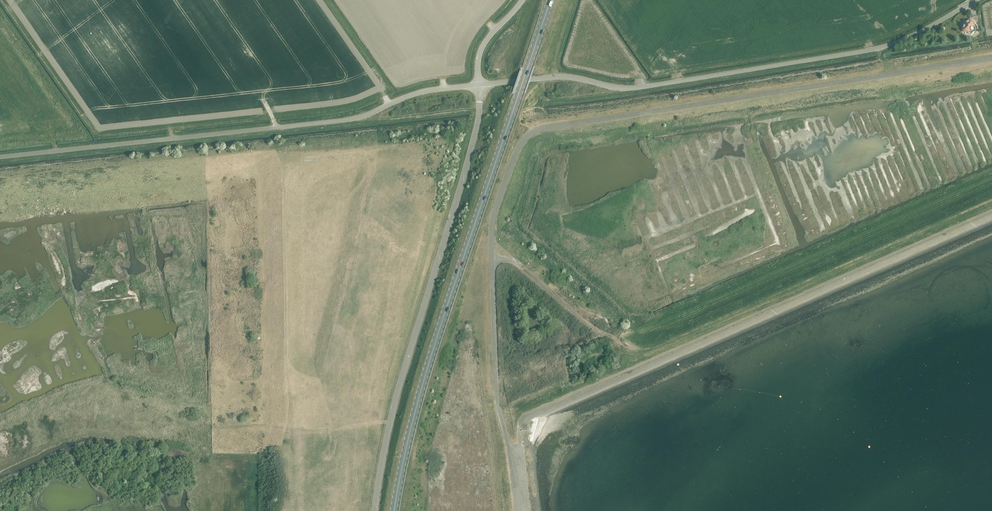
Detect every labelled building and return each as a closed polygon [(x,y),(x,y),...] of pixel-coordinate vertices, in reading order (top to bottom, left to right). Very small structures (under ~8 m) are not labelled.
[(963,28),(963,31),(964,32),(965,33),(966,33),(968,33),(968,34),(969,35),(971,35),(973,35),(973,34),(974,33),(975,33),(976,32),(976,31),(976,30),(976,29),(978,29),(978,28),(977,27),(977,26),(976,25),(975,24),(974,24),(974,23),(973,22),(971,20),(969,21),(967,22),(965,23),(963,26),(963,28)]
